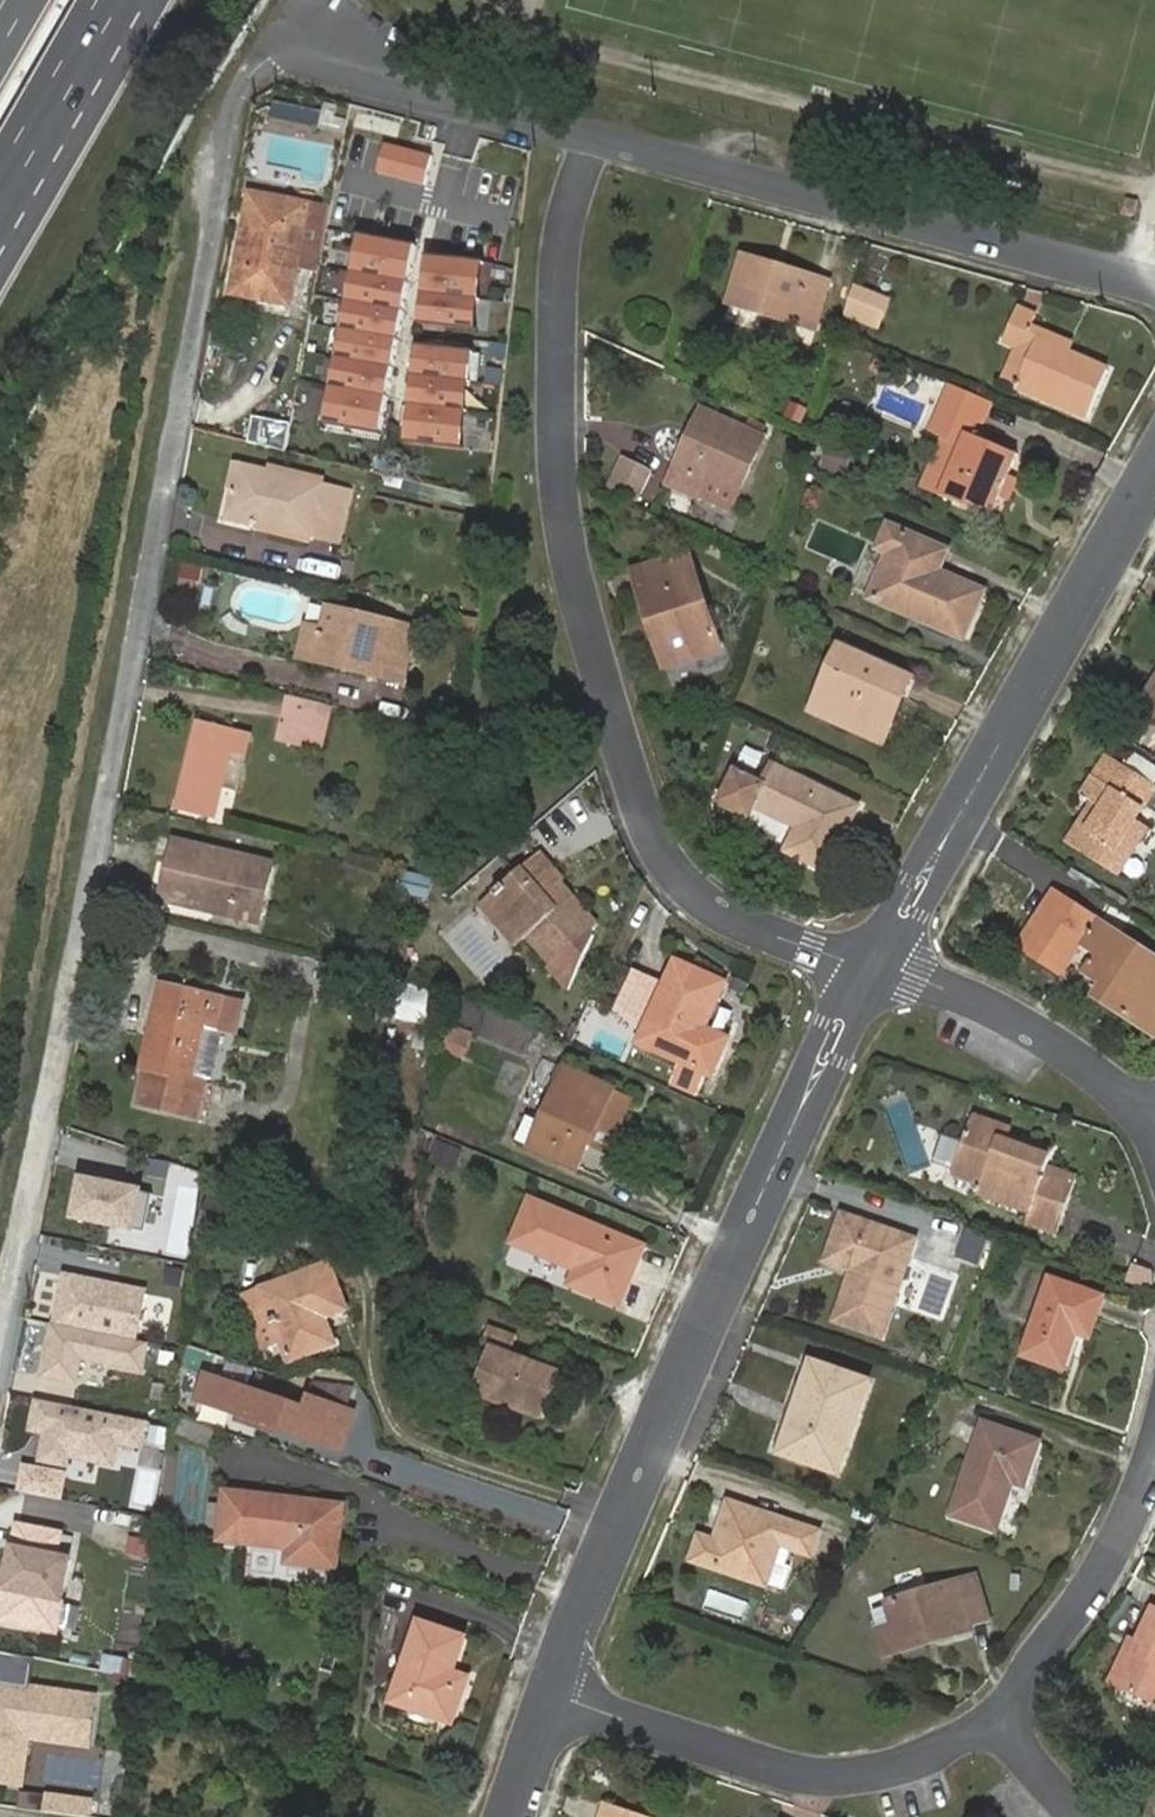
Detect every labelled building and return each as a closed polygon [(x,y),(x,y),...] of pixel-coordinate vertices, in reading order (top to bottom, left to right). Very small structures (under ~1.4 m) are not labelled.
[(429,156),(381,144),(373,173),(421,186),(429,156)] [(238,202),(222,293),(279,304),(296,213),(238,202)] [(411,247),(363,238),(355,276),(404,285),(411,247)] [(760,263),(739,257),(727,304),(811,330),(817,312),(798,307),(806,277),(787,271),(784,278),(758,270),(760,263)] [(472,264),(423,258),(418,297),(468,303),(472,264)] [(787,271),(760,263),(758,270),(784,278),(787,271)] [(404,285),(355,276),(350,305),(399,314),(404,285)] [(798,307),(817,312),(826,283),(806,277),(798,307)] [(892,301),(855,285),(842,315),(879,331),(892,301)] [(468,303),(418,297),(415,329),(465,334),(468,303)] [(399,314),(350,305),(345,334),(394,343),(399,314)] [(1031,352),(1017,387),(1089,417),(1108,372),(1070,356),(1060,352),(1064,341),(1031,327),(1036,315),(1019,308),(1005,340),(1020,347),(1031,352)] [(394,343),(345,334),(339,363),(389,372),(394,343)] [(1060,352),(1070,356),(1074,345),(1064,341),(1060,352)] [(1020,347),(1007,382),(1017,387),(1031,352),(1020,347)] [(462,355),(413,350),(409,381),(459,386),(462,355)] [(389,372),(339,363),(334,393),(383,401),(389,372)] [(459,386),(409,381),(406,411),(456,416),(459,386)] [(985,400),(947,384),(939,404),(927,431),(959,444),(938,495),(987,516),(996,493),(1005,472),(1013,452),(966,432),(971,418),(977,420),(985,400)] [(383,401),(334,393),(328,426),(377,435),(383,401)] [(456,416),(406,411),(402,447),(452,452),(456,416)] [(698,412),(684,444),(693,448),(706,416),(698,412)] [(693,448),(684,444),(674,468),(676,469),(668,487),(697,499),(702,487),(705,479),(738,493),(762,439),(706,416),(693,448)] [(250,445),(285,453),(289,431),(291,424),(255,417),(250,445)] [(647,473),(626,462),(613,487),(635,498),(647,473)] [(213,469),(204,511),(239,519),(237,530),(343,556),(357,502),(317,492),(213,469)] [(1013,476),(1005,472),(996,493),(1005,496),(1013,476)] [(705,479),(702,487),(735,501),(738,493),(705,479)] [(869,602),(908,619),(912,612),(921,616),(917,623),(962,642),(982,596),(936,576),(945,552),(888,527),(878,551),(888,557),(869,602)] [(630,575),(647,624),(654,622),(671,667),(718,650),(685,557),(630,575)] [(912,612),(908,619),(917,623),(921,616),(912,612)] [(334,616),(330,633),(324,659),(358,668),(356,677),(409,688),(421,638),(334,616)] [(654,622),(647,624),(664,670),(671,667),(654,622)] [(324,659),(330,633),(310,630),(303,666),(356,677),(358,668),(324,659)] [(842,673),(820,717),(867,740),(889,698),(900,703),(910,683),(839,646),(829,666),(842,673)] [(806,711),(820,717),(842,673),(829,666),(806,711)] [(1144,716),(1154,698),(1154,681),(1136,711),(1144,716)] [(889,698),(867,740),(879,746),(900,703),(889,698)] [(1144,716),(1154,723),(1154,698),(1144,716)] [(342,716),(297,705),(286,752),(332,763),(342,716)] [(236,761),(254,766),(260,746),(207,733),(185,818),(219,827),(230,782),(236,761)] [(1081,849),(1119,874),(1149,827),(1139,820),(1154,793),(1154,784),(1111,756),(1086,795),(1096,801),(1106,808),(1081,849)] [(249,786),(254,766),(236,761),(230,782),(249,786)] [(754,810),(792,828),(794,823),(802,827),(788,856),(828,876),(858,810),(772,770),(764,789),(736,776),(722,807),(749,820),(754,810)] [(1070,843),(1081,849),(1106,808),(1096,801),(1070,843)] [(181,860),(172,897),(261,918),(276,859),(176,835),(171,858),(181,860)] [(529,939),(553,965),(595,926),(571,899),(564,905),(552,891),(559,885),(562,882),(537,856),(486,902),(524,944),(529,939)] [(161,895),(172,897),(181,860),(171,858),(161,895)] [(564,905),(571,899),(559,885),(552,891),(564,905)] [(479,908),(518,950),(524,944),(486,902),(479,908)] [(1154,993),(1154,961),(1094,920),(1079,945),(1096,956),(1085,974),(1102,984),(1095,995),(1154,1034),(1154,1031),(1154,1011),(1152,1009),(1141,1002),(1150,989),(1154,993)] [(679,958),(644,1042),(716,1072),(732,1034),(709,1023),(727,978),(679,958)] [(649,1022),(665,981),(634,968),(618,1010),(649,1022)] [(168,982),(154,1031),(167,1035),(180,985),(168,982)] [(141,1102),(201,1117),(210,1083),(203,1080),(216,1026),(224,997),(180,985),(167,1035),(154,1031),(144,1067),(150,1069),(141,1102)] [(436,1026),(439,991),(414,989),(411,1024),(436,1026)] [(1154,1003),(1154,993),(1150,989),(1141,1002),(1152,1009),(1154,1003)] [(224,997),(216,1026),(231,1030),(238,1000),(224,997)] [(449,1051),(469,1057),(477,1033),(457,1026),(449,1051)] [(588,1142),(613,1086),(566,1066),(533,1143),(578,1162),(588,1142)] [(631,1095),(613,1086),(588,1142),(607,1149),(631,1095)] [(1024,1204),(1021,1216),(1053,1226),(1070,1171),(1039,1161),(1045,1143),(1000,1129),(993,1128),(995,1121),(965,1111),(946,1169),(972,1177),(969,1187),(1024,1204)] [(1001,1123),(995,1121),(993,1128),(1000,1129),(1001,1123)] [(162,1193),(91,1176),(81,1215),(153,1232),(162,1193)] [(513,1242),(574,1269),(568,1284),(619,1305),(643,1246),(531,1200),(513,1242)] [(829,1262),(837,1265),(851,1219),(844,1217),(829,1262)] [(851,1219),(837,1265),(856,1272),(839,1322),(887,1337),(919,1241),(851,1219)] [(283,1313),(292,1338),(296,1353),(340,1338),(332,1312),(329,1305),(351,1297),(339,1261),(253,1292),(263,1319),(283,1313)] [(72,1273),(48,1373),(80,1380),(86,1353),(147,1367),(153,1341),(141,1338),(152,1292),(72,1273)] [(1050,1277),(1025,1350),(1066,1363),(1074,1337),(1072,1336),(1074,1326),(1090,1332),(1104,1294),(1050,1277)] [(329,1305),(332,1312),(354,1305),(351,1297),(329,1305)] [(272,1344),(292,1338),(283,1313),(263,1319),(272,1344)] [(487,1352),(471,1398),(542,1424),(558,1377),(487,1352)] [(818,1370),(787,1458),(843,1477),(873,1388),(818,1370)] [(306,1405),(205,1371),(194,1402),(345,1454),(360,1411),(310,1394),(306,1405)] [(149,1422),(43,1398),(38,1418),(56,1422),(47,1458),(71,1463),(73,1455),(116,1465),(122,1440),(144,1445),(149,1422)] [(215,1449),(221,1429),(186,1418),(180,1438),(215,1449)] [(989,1421),(959,1514),(1003,1527),(1018,1479),(1030,1482),(1043,1439),(989,1421)] [(234,1488),(226,1535),(294,1547),(291,1564),(341,1572),(352,1509),(234,1488)] [(781,1551),(792,1555),(813,1562),(819,1542),(731,1511),(719,1549),(703,1544),(695,1568),(768,1592),(781,1551)] [(130,1554),(151,1558),(155,1540),(134,1536),(130,1554)] [(13,1548),(0,1612),(0,1620),(56,1632),(71,1560),(13,1548)] [(785,1576),(792,1555),(781,1551),(768,1592),(783,1597),(790,1577),(785,1576)] [(975,1621),(994,1614),(980,1574),(893,1604),(894,1607),(877,1613),(892,1657),(910,1651),(907,1644),(939,1633),(942,1640),(978,1627),(975,1621)] [(1135,1638),(1140,1640),(1121,1684),(1154,1700),(1154,1605),(1151,1603),(1135,1638)] [(996,1620),(994,1614),(975,1621),(978,1627),(996,1620)] [(442,1690),(446,1679),(457,1643),(413,1628),(385,1708),(405,1715),(407,1708),(426,1714),(424,1721),(446,1729),(457,1695),(442,1690)] [(907,1644),(910,1651),(942,1640),(939,1633),(907,1644)] [(1140,1640),(1135,1638),(1129,1634),(1109,1679),(1121,1684),(1140,1640)] [(103,1671),(128,1674),(130,1658),(105,1655),(103,1671)] [(462,1684),(446,1679),(442,1690),(457,1695),(462,1684)] [(0,1688),(0,1776),(23,1779),(28,1741),(86,1749),(93,1700),(0,1688)] [(84,1816),(97,1816),(99,1797),(50,1792),(48,1813),(84,1816)]
